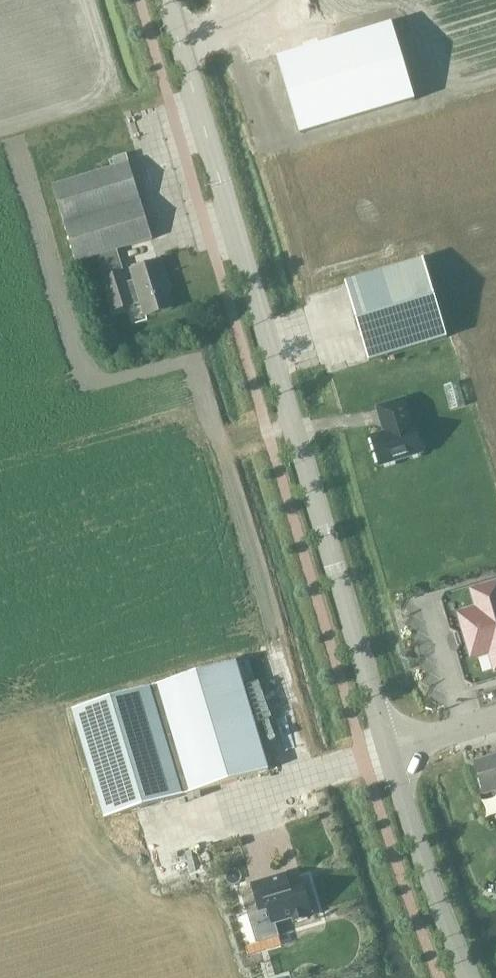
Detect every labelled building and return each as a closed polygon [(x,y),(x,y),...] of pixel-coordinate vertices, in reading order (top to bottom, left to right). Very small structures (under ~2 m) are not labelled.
[(392,23),(277,58),(299,133),(414,99),(392,23)] [(174,307),(168,289),(159,261),(130,270),(134,281),(127,283),(117,250),(152,240),(128,162),(129,162),(126,154),(112,159),(115,167),(52,186),(76,264),(97,257),(104,279),(113,310),(140,302),(145,316),(174,307)] [(423,260),(345,283),(369,361),(447,338),(423,260)] [(377,407),(382,426),(384,425),(385,432),(371,436),(380,466),(422,453),(413,424),(411,424),(403,399),(377,407)] [(450,631),(457,634),(458,634),(461,646),(460,646),(457,653),(465,683),(472,686),(495,679),(495,579),(445,594),(442,601),(450,631)] [(248,660),(236,663),(242,683),(254,680),(248,660)] [(268,770),(242,683),(236,663),(236,662),(158,685),(190,794),(268,770)] [(158,685),(72,711),(105,820),(136,810),(190,794),(158,685)] [(474,763),(483,794),(495,791),(495,757),(474,763)] [(289,883),(286,872),(249,883),(258,913),(266,910),(271,926),(291,920),(292,923),(308,919),(307,915),(313,913),(303,879),(289,883)]
